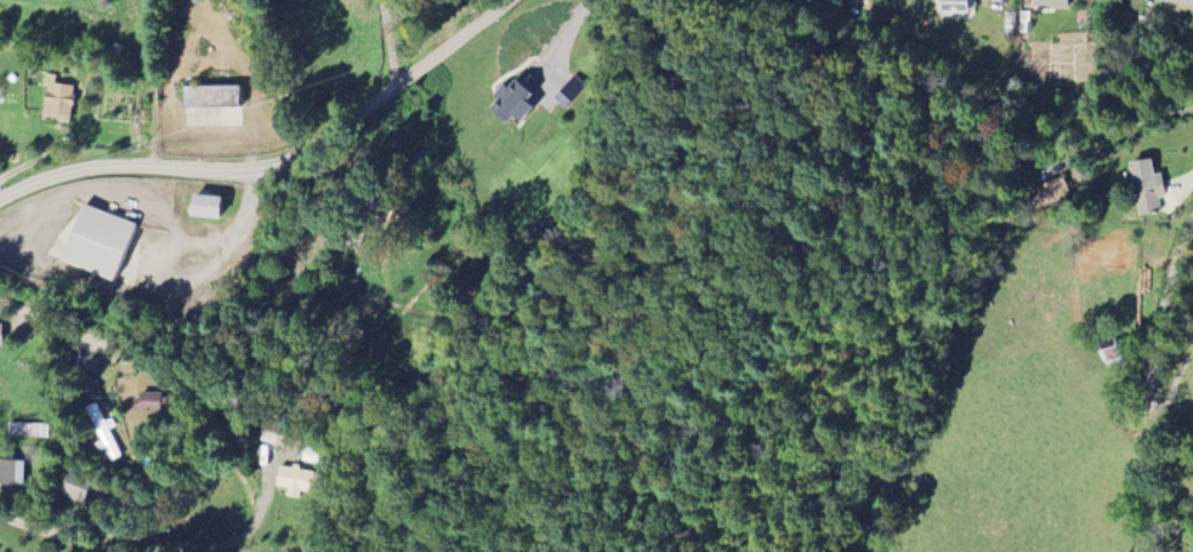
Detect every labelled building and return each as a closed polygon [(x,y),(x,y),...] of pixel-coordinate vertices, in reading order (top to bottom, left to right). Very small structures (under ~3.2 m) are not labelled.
[(967,13),(968,0),(940,0),(939,12),(967,13)] [(70,123),(75,86),(61,84),(62,76),(47,75),(42,119),(70,123)] [(501,85),(491,96),(496,100),(489,109),(506,124),(512,117),(519,123),(532,108),(525,102),(531,95),(513,80),(506,90),(501,85)] [(238,106),(238,85),(182,86),(182,108),(238,106)] [(1137,216),(1160,214),(1158,196),(1164,196),(1162,175),(1153,176),(1152,160),(1131,162),(1137,216)] [(1030,190),(1038,211),(1071,198),(1064,178),(1030,190)] [(188,215),(217,219),(220,197),(191,193),(188,215)] [(60,261),(115,280),(135,223),(80,204),(60,261)] [(1124,364),(1118,347),(1101,353),(1107,369),(1124,364)] [(123,456),(108,425),(97,403),(86,408),(111,461),(123,456)] [(8,437),(48,438),(49,424),(8,424),(8,437)] [(0,459),(0,484),(24,485),(25,460),(0,459)] [(315,494),(319,472),(280,465),(276,487),(289,489),(287,496),(301,499),(302,491),(315,494)] [(59,495),(86,505),(94,484),(68,474),(59,495)]
